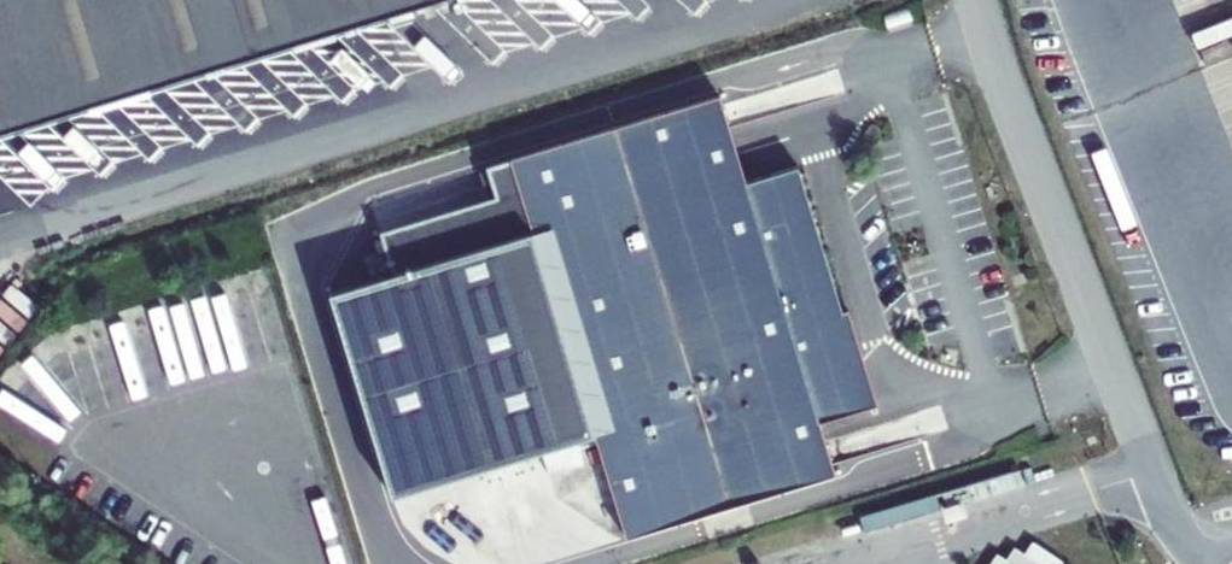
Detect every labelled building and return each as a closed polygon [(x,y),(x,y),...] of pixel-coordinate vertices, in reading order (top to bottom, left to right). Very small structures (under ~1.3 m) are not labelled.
[(442,0),(0,0),(0,135),(442,0)] [(719,95),(510,158),(533,233),(594,434),(626,538),(835,474),(819,422),(877,404),(848,308),(842,310),(797,165),(746,181),(719,95)] [(382,234),(396,275),(533,233),(510,158),(485,167),(494,198),(382,234)] [(577,440),(594,434),(533,233),(396,275),(332,295),(393,495),(542,451),(577,440)] [(584,463),(577,440),(542,451),(543,452),(532,456),(536,467),(546,463),(550,474),(584,463)] [(1017,470),(941,493),(946,509),(1022,487),(1017,470)] [(859,517),(863,532),(939,509),(935,495),(859,517)] [(1024,555),(1035,563),(1037,563),(1062,563),(1063,563),(1032,543),(1024,555)] [(1035,563),(1024,555),(1013,548),(1005,561),(996,555),(990,563),(1035,563)]
